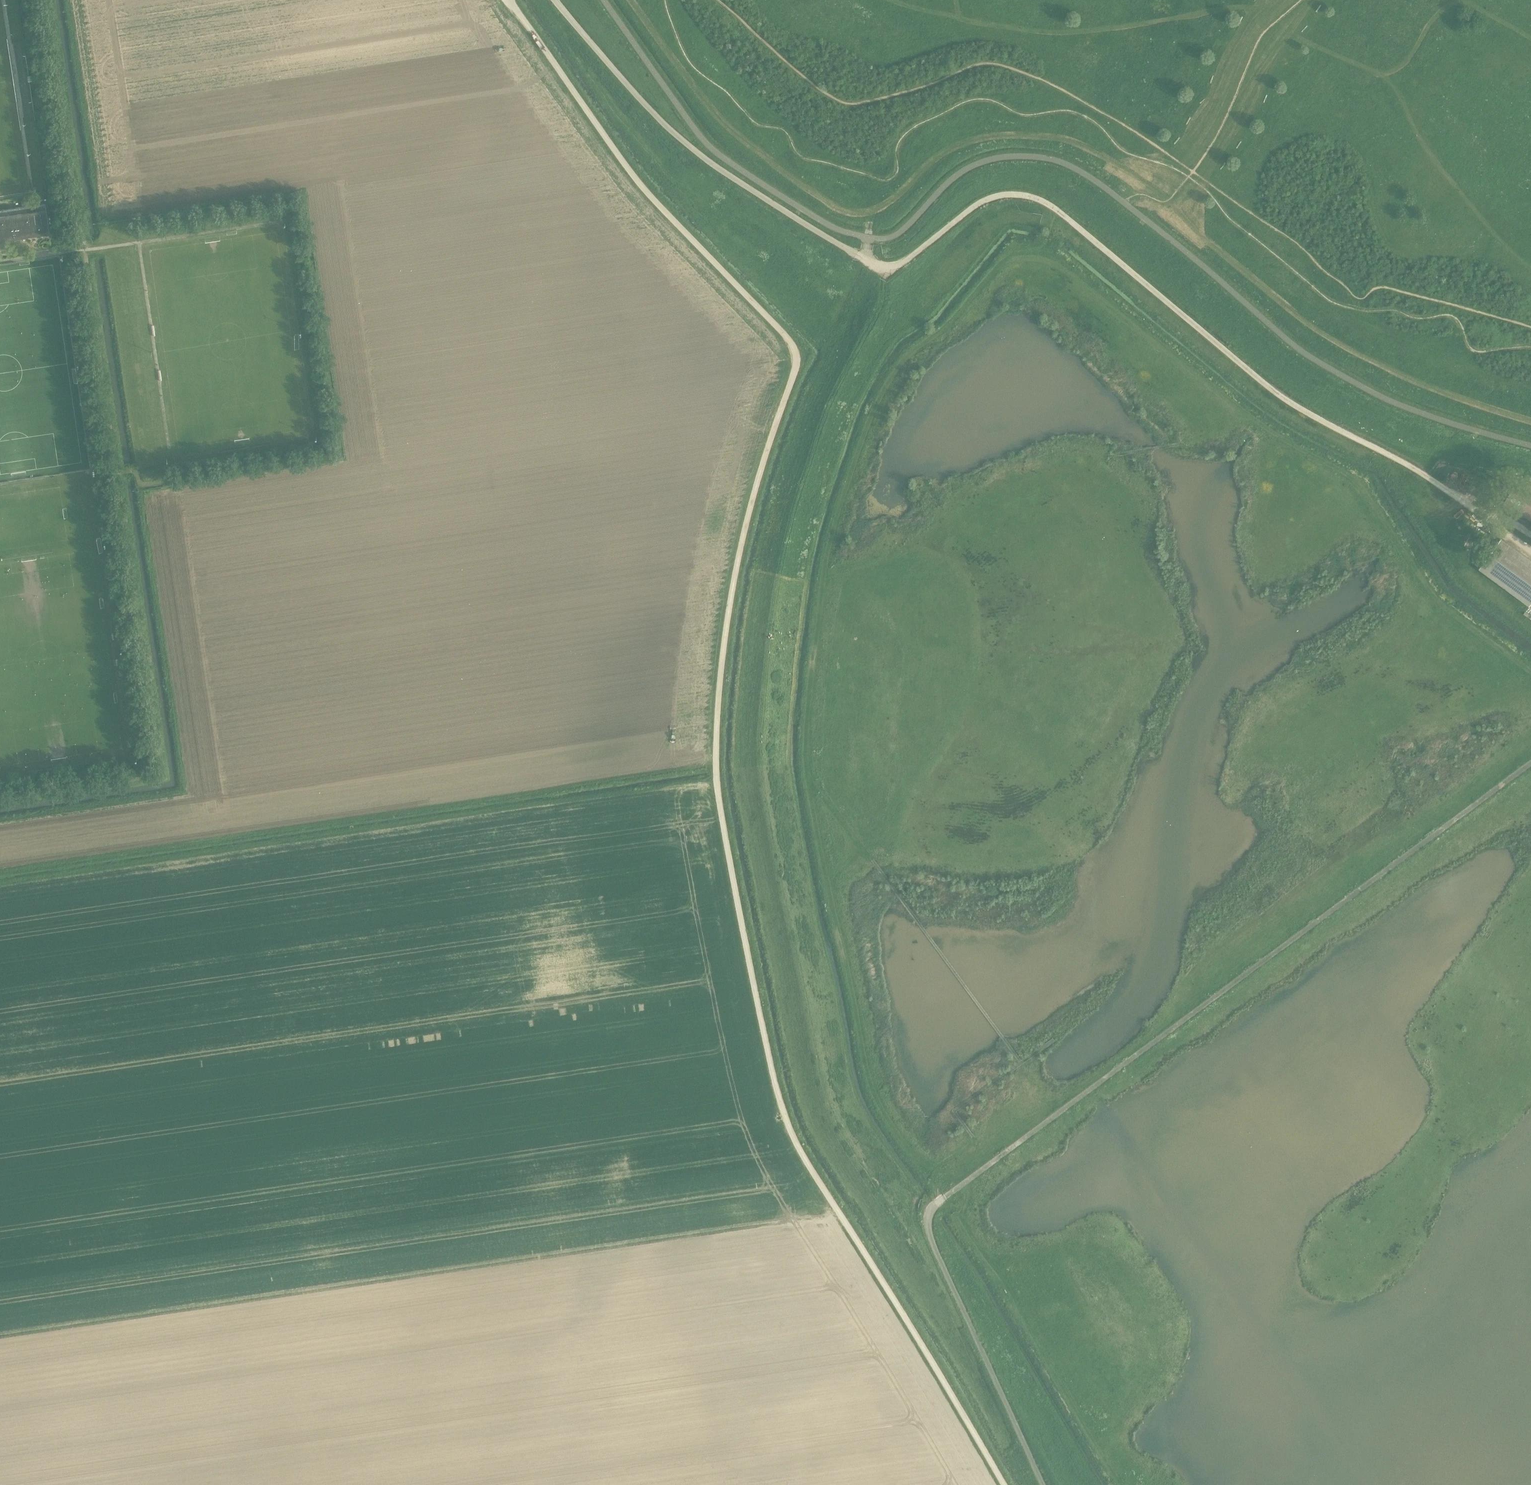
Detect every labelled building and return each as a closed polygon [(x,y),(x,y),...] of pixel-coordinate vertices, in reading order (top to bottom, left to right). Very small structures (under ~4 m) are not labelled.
[(1530,523),(1530,497),(1514,486),(1502,505),(1530,523)] [(1480,569),(1529,605),(1530,602),(1530,560),(1502,539),(1480,569)]
